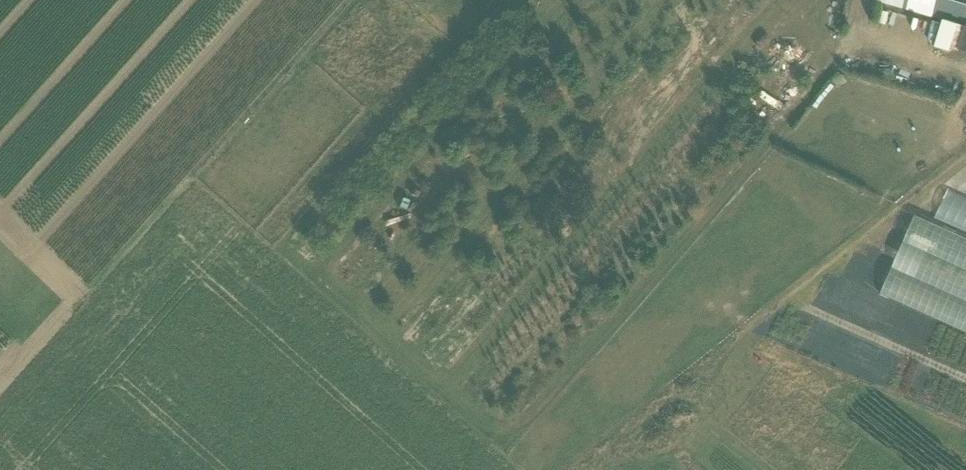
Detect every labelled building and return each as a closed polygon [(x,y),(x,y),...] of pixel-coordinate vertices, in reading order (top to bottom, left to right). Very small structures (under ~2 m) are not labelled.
[(956,23),(964,26),(965,26),(965,0),(962,0),(956,23)] [(949,52),(950,48),(957,25),(943,20),(935,48),(949,52)] [(965,27),(957,25),(950,48),(958,50),(965,27)] [(965,234),(965,199),(948,191),(935,221),(965,234)] [(915,217),(881,294),(965,333),(965,240),(915,217)]
